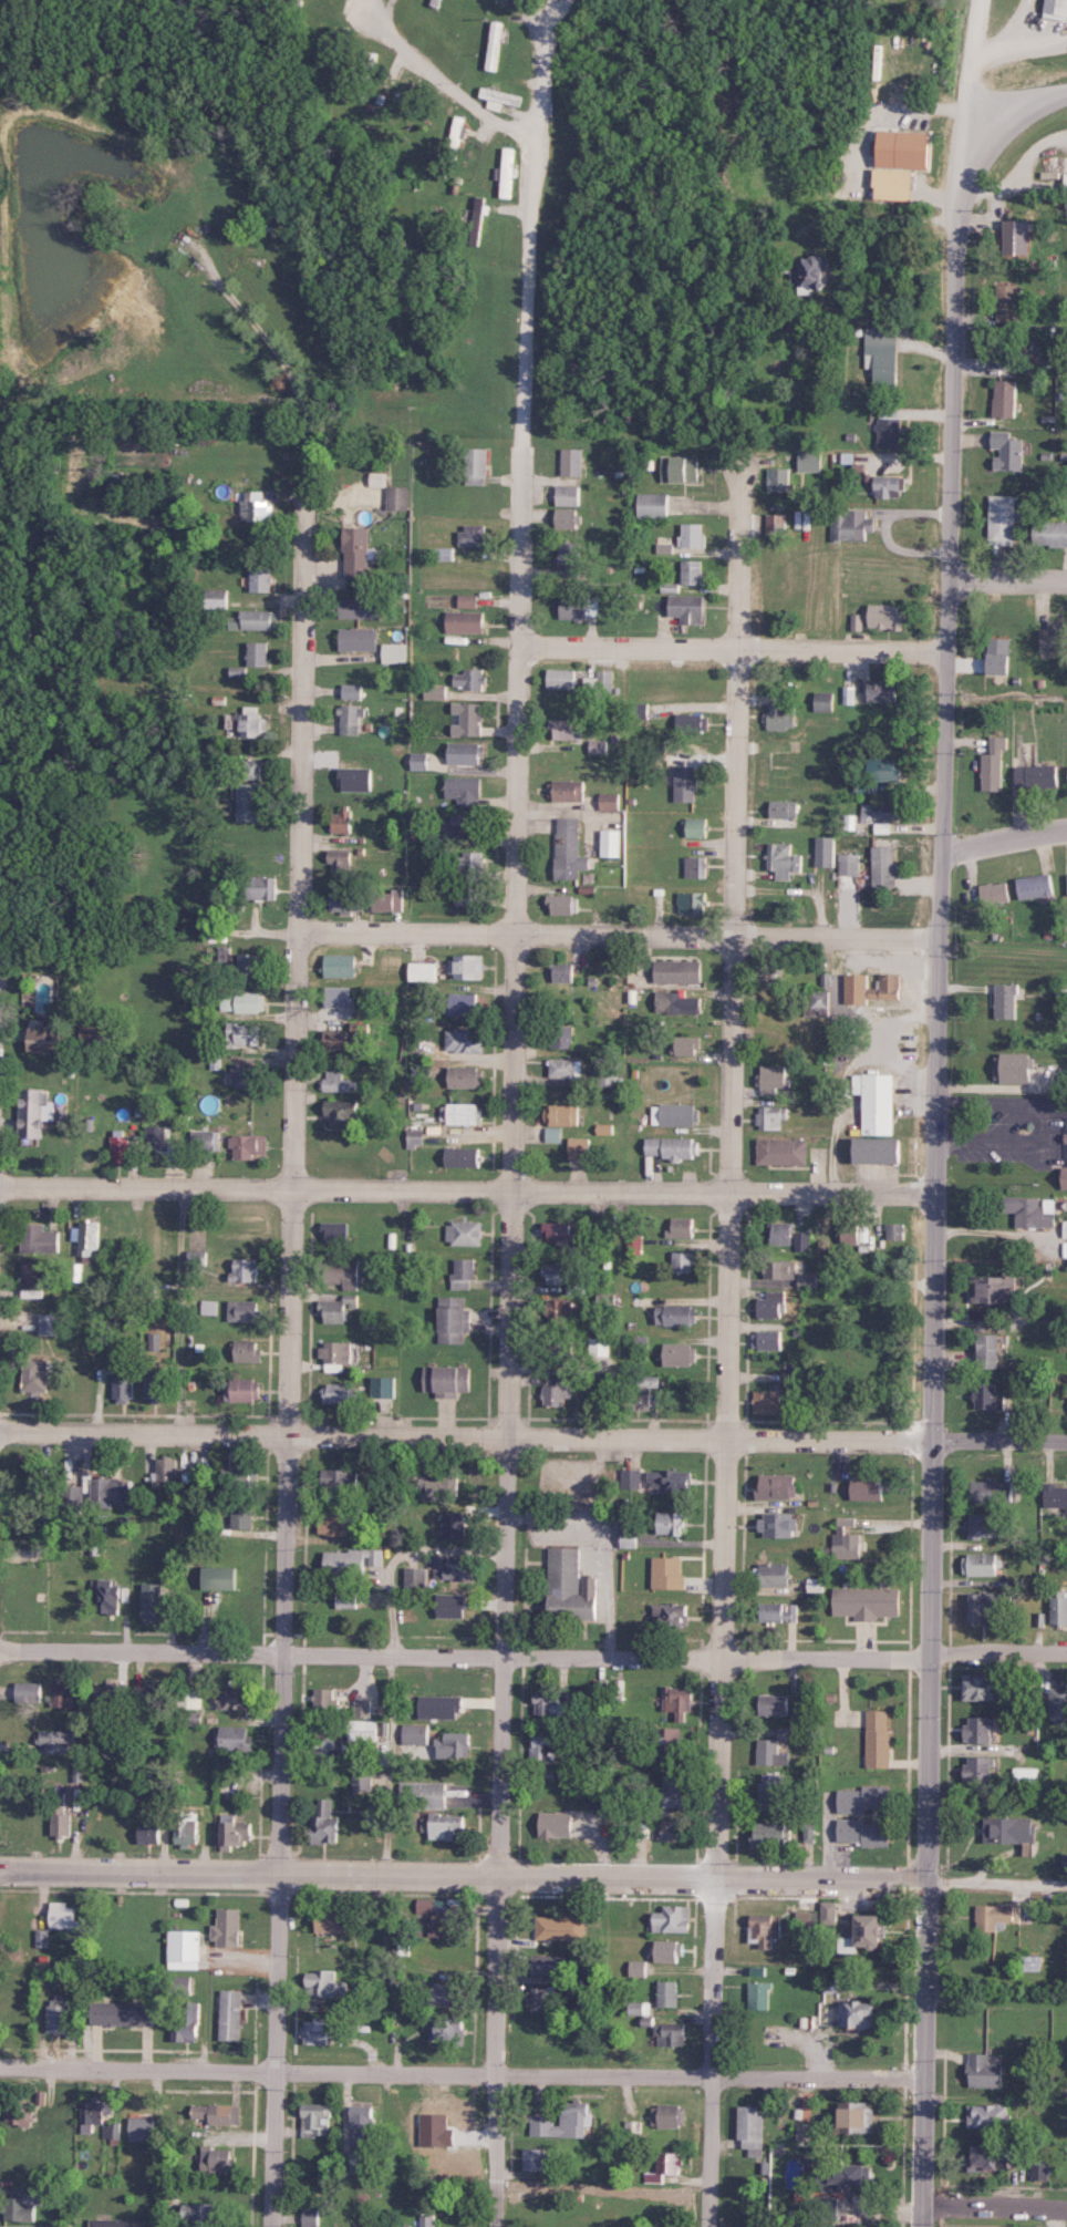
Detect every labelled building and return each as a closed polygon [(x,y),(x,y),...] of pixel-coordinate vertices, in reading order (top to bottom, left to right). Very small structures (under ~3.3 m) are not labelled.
[(1066,16),(1066,0),(1040,0),(1039,12),(1066,16)] [(504,22),(493,21),(489,70),(500,71),(504,22)] [(869,79),(881,79),(882,44),(870,44),(869,79)] [(488,99),(486,108),(502,112),(504,104),(522,108),(524,97),(483,87),(480,98),(488,99)] [(461,132),(464,117),(455,115),(452,131),(461,132)] [(924,132),(870,129),(867,198),(905,200),(906,168),(922,169),(924,132)] [(514,199),(515,148),(504,147),(502,198),(514,199)] [(1066,195),(1066,172),(1037,171),(1037,182),(1060,183),(1059,195),(1066,195)] [(482,225),(485,198),(475,197),(472,224),(482,225)] [(1023,220),(999,220),(999,254),(1024,254),(1023,220)] [(814,256),(788,256),(789,285),(814,285),(814,256)] [(1015,284),(992,285),(992,321),(1016,321),(1015,284)] [(863,326),(862,354),(870,354),(869,385),(892,386),(893,327),(863,326)] [(1012,380),(990,380),(990,416),(1011,416),(1012,380)] [(896,446),(897,410),(875,410),(875,446),(896,446)] [(1018,470),(1020,439),(1007,439),(1007,432),(986,431),(985,447),(996,448),(996,457),(989,456),(988,469),(1018,470)] [(483,484),(482,448),(460,448),(460,484),(483,484)] [(579,449),(558,448),(557,475),(579,476),(579,449)] [(818,470),(817,451),(794,451),(794,471),(818,470)] [(697,481),(697,456),(658,456),(658,481),(697,481)] [(785,468),(764,468),(764,491),(785,491),(785,468)] [(868,489),(875,489),(875,497),(898,498),(899,476),(868,475),(868,489)] [(579,505),(579,486),(551,485),(550,504),(579,505)] [(409,487),(389,486),(388,509),(408,510),(409,487)] [(266,491),(246,491),(245,521),(274,522),(275,505),(265,505),(266,491)] [(668,517),(668,493),(633,493),(633,518),(668,517)] [(984,544),(1009,544),(1009,523),(1011,523),(1012,495),(986,495),(984,544)] [(831,508),(830,539),(869,540),(869,518),(863,517),(863,509),(831,508)] [(548,509),(548,528),(580,529),(580,510),(548,509)] [(769,514),(769,533),(785,532),(785,513),(769,514)] [(1027,521),(1027,545),(1066,546),(1066,522),(1027,521)] [(701,524),(676,523),(675,548),(701,548),(701,524)] [(456,524),(455,545),(483,546),(484,525),(456,524)] [(371,527),(347,527),(346,578),(370,578),(371,527)] [(454,559),(454,547),(431,547),(431,560),(454,559)] [(699,560),(678,560),(677,583),(699,584),(699,560)] [(273,592),(274,568),(253,567),(252,592),(273,592)] [(474,594),(454,594),(455,607),(475,607),(474,594)] [(698,624),(698,595),(664,594),(663,615),(677,615),(677,624),(698,624)] [(553,619),(580,619),(580,607),(593,607),(593,597),(553,597),(553,619)] [(348,618),(379,619),(379,600),(348,599),(348,618)] [(847,628),(897,629),(898,613),(891,612),(892,605),(861,604),(861,614),(847,613),(847,628)] [(279,611),(240,610),(240,616),(230,616),(230,629),(278,630),(279,611)] [(479,632),(480,611),(442,610),(442,631),(479,632)] [(1043,620),(1044,628),(1035,628),(1035,653),(1066,653),(1066,619),(1043,620)] [(341,650),(380,650),(380,629),(342,628),(341,650)] [(1002,674),(1003,638),(981,638),(980,674),(1002,674)] [(269,666),(269,643),(250,643),(250,666),(269,666)] [(409,643),(384,644),(385,663),(410,662),(409,643)] [(461,690),(480,691),(480,669),(460,668),(460,673),(450,673),(450,685),(461,685),(461,690)] [(580,669),(542,668),(541,691),(610,693),(610,671),(593,670),(593,677),(580,677),(580,669)] [(889,702),(890,680),(861,679),(860,701),(889,702)] [(365,699),(365,684),(345,684),(345,699),(365,699)] [(426,698),(443,699),(444,685),(426,685),(426,698)] [(809,710),(833,711),(833,692),(810,691),(809,710)] [(448,713),(457,713),(457,724),(448,723),(447,734),(476,736),(478,703),(448,702),(448,713)] [(648,703),(626,703),(625,718),(648,719),(648,703)] [(789,703),(765,704),(765,712),(760,713),(761,729),(790,729),(789,703)] [(362,706),(343,705),(341,735),(361,736),(362,706)] [(703,733),(703,714),(671,713),(671,733),(703,733)] [(547,739),(582,738),(581,718),(546,719),(547,739)] [(996,791),(997,747),(1007,748),(1007,737),(985,736),(985,754),(977,754),(976,790),(996,791)] [(485,742),(449,742),(448,763),(484,764),(485,742)] [(411,769),(430,770),(431,753),(412,752),(411,769)] [(895,781),(895,759),(860,758),(860,780),(895,781)] [(261,759),(243,760),(244,779),(261,779),(261,759)] [(1052,765),(1010,766),(1011,787),(1052,787),(1052,765)] [(691,766),(671,766),(670,801),(690,802),(691,766)] [(375,767),(342,767),(342,790),(375,791),(375,767)] [(484,777),(446,777),(446,797),(458,797),(458,806),(484,806),(484,777)] [(551,779),(551,800),(587,801),(588,780),(551,779)] [(261,822),(260,783),(238,784),(239,822),(261,822)] [(622,792),(602,793),(602,809),(622,809),(622,792)] [(793,801),(765,800),(764,818),(792,819),(793,801)] [(896,820),(896,803),(860,803),(860,820),(896,820)] [(353,833),(354,809),(336,809),(335,832),(353,833)] [(856,830),(856,814),(842,814),(842,829),(856,830)] [(447,832),(479,833),(480,815),(453,815),(453,823),(448,823),(447,832)] [(583,817),(558,817),(558,879),(582,879),(582,869),(592,869),(592,857),(583,857),(583,817)] [(706,837),(706,818),(680,818),(680,837),(706,837)] [(623,829),(605,829),(605,856),(624,856),(623,829)] [(829,867),(830,845),(834,845),(835,837),(812,836),(811,866),(829,867)] [(786,880),(786,871),(795,872),(796,855),(786,854),(786,844),(764,843),(763,870),(772,870),(771,880),(786,880)] [(892,887),(891,846),(868,846),(869,888),(892,887)] [(333,875),(353,875),(354,850),(330,850),(329,863),(333,863),(333,875)] [(484,880),(484,851),(464,851),(464,880),(484,880)] [(856,854),(836,853),(836,875),(856,875),(856,854)] [(703,856),(682,857),(682,878),(703,877),(703,856)] [(1012,876),(1013,898),(1053,896),(1052,874),(1012,876)] [(278,899),(278,876),(248,876),(248,899),(278,899)] [(1006,880),(976,886),(979,906),(1009,900),(1006,880)] [(458,888),(458,905),(484,905),(484,887),(458,888)] [(330,912),(361,912),(361,891),(331,890),(330,912)] [(403,890),(374,891),(375,911),(404,910),(403,890)] [(708,891),(680,892),(680,913),(708,913),(708,891)] [(576,895),(550,894),(550,914),(576,914),(576,895)] [(260,975),(261,954),(239,953),(238,974),(260,975)] [(357,954),(327,954),(327,966),(326,966),(326,977),(358,976),(357,954)] [(486,978),(486,954),(452,955),(453,978),(486,978)] [(705,983),(705,960),(658,959),(657,983),(705,983)] [(778,987),(778,961),(755,961),(755,987),(778,987)] [(411,980),(439,981),(439,962),(412,962),(411,980)] [(552,981),(576,982),(576,963),(553,962),(552,981)] [(847,973),(846,1003),(868,1003),(868,998),(902,999),(903,973),(878,973),(878,988),(869,987),(870,974),(847,973)] [(997,1018),(1020,1018),(1020,984),(998,983),(997,1018)] [(354,1007),(354,987),(328,986),(327,1007),(354,1007)] [(829,990),(812,991),(813,1008),(830,1008),(829,990)] [(267,992),(224,991),(224,1011),(266,1012),(267,992)] [(703,996),(683,996),(683,991),(655,991),(655,1012),(703,1013),(703,996)] [(480,994),(449,992),(449,1015),(479,1016),(480,994)] [(228,1024),(229,1045),(260,1044),(259,1023),(228,1024)] [(350,1031),(325,1030),(325,1049),(365,1051),(366,1023),(350,1023),(350,1031)] [(575,1047),(576,1025),(548,1024),(547,1047),(575,1047)] [(67,1052),(68,1029),(33,1028),(32,1051),(67,1052)] [(446,1029),(446,1052),(486,1051),(485,1028),(446,1029)] [(679,1036),(679,1055),(702,1056),(702,1037),(679,1036)] [(1035,1082),(1035,1053),(998,1053),(998,1082),(1035,1082)] [(551,1077),(583,1078),(584,1059),(552,1059),(551,1077)] [(260,1087),(260,1064),(233,1063),(232,1086),(260,1087)] [(760,1095),(778,1094),(778,1087),(788,1087),(788,1065),(759,1066),(760,1095)] [(485,1087),(485,1067),(449,1066),(448,1086),(485,1087)] [(322,1092),(358,1090),(358,1079),(342,1079),(342,1070),(326,1071),(327,1079),(321,1079),(322,1092)] [(856,1073),(855,1093),(866,1093),(865,1134),(897,1134),(898,1074),(856,1073)] [(49,1088),(22,1088),(21,1136),(46,1137),(47,1119),(56,1119),(56,1101),(49,1101),(49,1088)] [(325,1125),(360,1125),(361,1101),(325,1100),(325,1125)] [(480,1104),(441,1104),(441,1123),(480,1123),(480,1104)] [(700,1126),(701,1105),(654,1104),(653,1125),(700,1126)] [(581,1105),(547,1105),(547,1125),(581,1125),(581,1105)] [(783,1129),(783,1118),(790,1118),(790,1106),(759,1107),(760,1129),(783,1129)] [(168,1126),(148,1126),(148,1148),(167,1149),(168,1126)] [(563,1127),(547,1127),(547,1142),(563,1142),(563,1127)] [(190,1150),(218,1150),(218,1130),(191,1130),(190,1150)] [(256,1158),(256,1153),(269,1153),(269,1135),(232,1134),(231,1147),(237,1148),(237,1158),(256,1158)] [(114,1135),(113,1160),(132,1160),(132,1136),(114,1135)] [(592,1137),(569,1137),(568,1158),(592,1158),(592,1137)] [(701,1157),(702,1138),(645,1137),(645,1157),(701,1157)] [(856,1137),(855,1162),(908,1163),(908,1138),(856,1137)] [(760,1164),(809,1164),(810,1139),(760,1138),(760,1164)] [(482,1166),(482,1148),(445,1147),(444,1165),(482,1166)] [(696,1237),(696,1217),(675,1217),(675,1237),(696,1237)] [(78,1256),(98,1256),(99,1221),(81,1221),(81,1227),(72,1227),(72,1240),(79,1241),(78,1256)] [(483,1245),(483,1222),(447,1221),(446,1244),(483,1245)] [(864,1243),(865,1222),(842,1221),(841,1241),(864,1243)] [(352,1222),(325,1222),(325,1241),(352,1242),(352,1222)] [(575,1243),(575,1223),(547,1222),(546,1242),(575,1243)] [(794,1223),(773,1222),(773,1244),(793,1245),(794,1223)] [(888,1239),(907,1239),(907,1223),(888,1223),(888,1239)] [(23,1224),(23,1252),(61,1252),(61,1230),(46,1230),(46,1224),(23,1224)] [(796,1250),(811,1251),(811,1232),(796,1231),(796,1250)] [(626,1252),(643,1253),(643,1234),(627,1234),(626,1252)] [(188,1266),(208,1267),(208,1250),(189,1250),(188,1266)] [(695,1251),(674,1251),(675,1271),(695,1270),(695,1251)] [(234,1258),(235,1273),(230,1273),(230,1281),(261,1281),(260,1258),(234,1258)] [(474,1258),(452,1259),(453,1289),(475,1288),(474,1258)] [(23,1297),(45,1298),(46,1261),(24,1260),(23,1297)] [(766,1278),(797,1278),(798,1261),(767,1260),(766,1278)] [(566,1294),(587,1294),(586,1282),(573,1282),(573,1263),(545,1263),(545,1284),(566,1284),(566,1294)] [(974,1302),(1019,1303),(1020,1276),(975,1275),(974,1302)] [(782,1317),(782,1301),(786,1301),(786,1293),(758,1294),(759,1317),(782,1317)] [(345,1300),(323,1299),(323,1322),(350,1323),(350,1308),(359,1308),(359,1294),(345,1294),(345,1300)] [(466,1343),(466,1331),(474,1331),(474,1308),(467,1308),(467,1296),(443,1296),(442,1343),(466,1343)] [(218,1316),(219,1301),(203,1300),(203,1315),(218,1316)] [(230,1321),(263,1321),(263,1300),(231,1300),(230,1321)] [(574,1300),(548,1300),(548,1321),(569,1321),(569,1310),(574,1310),(574,1300)] [(659,1324),(700,1325),(700,1305),(659,1304),(659,1324)] [(60,1334),(60,1314),(42,1314),(42,1334),(60,1334)] [(784,1349),(784,1331),(754,1331),(754,1349),(784,1349)] [(591,1356),(610,1357),(611,1338),(591,1337),(591,1356)] [(572,1367),(573,1340),(548,1339),(547,1366),(572,1367)] [(263,1340),(237,1341),(238,1362),(263,1361),(263,1340)] [(326,1372),(345,1372),(345,1363),(352,1363),(352,1342),(323,1341),(323,1357),(327,1358),(326,1372)] [(700,1366),(700,1343),(666,1343),(666,1366),(700,1366)] [(24,1390),(49,1391),(50,1360),(25,1360),(24,1390)] [(475,1367),(428,1366),(428,1391),(440,1391),(440,1396),(460,1397),(460,1391),(474,1392),(475,1367)] [(784,1386),(803,1387),(803,1373),(785,1372),(784,1386)] [(398,1397),(398,1377),(372,1376),(372,1397),(398,1397)] [(662,1376),(641,1376),(641,1386),(661,1387),(662,1376)] [(134,1377),(114,1377),(114,1401),(134,1401),(134,1377)] [(558,1385),(544,1385),(545,1405),(571,1404),(570,1377),(558,1377),(558,1385)] [(147,1378),(147,1402),(167,1402),(167,1378),(147,1378)] [(227,1401),(264,1400),(263,1379),(226,1380),(227,1401)] [(325,1402),(355,1403),(356,1384),(326,1383),(325,1402)] [(998,1383),(976,1383),(976,1408),(1008,1409),(1008,1396),(998,1395),(998,1383)] [(756,1413),(784,1414),(784,1391),(757,1391),(756,1413)] [(178,1481),(178,1458),(157,1458),(156,1480),(178,1481)] [(49,1466),(30,1465),(29,1488),(48,1489),(49,1466)] [(259,1486),(258,1467),(218,1467),(218,1487),(259,1486)] [(325,1489),(357,1490),(358,1470),(325,1469),(325,1489)] [(622,1487),(643,1488),(643,1469),(623,1469),(622,1487)] [(652,1486),(662,1487),(662,1492),(697,1493),(698,1471),(652,1470),(652,1486)] [(800,1474),(762,1473),(762,1498),(800,1499),(800,1474)] [(460,1498),(460,1476),(428,1475),(427,1497),(460,1498)] [(93,1478),(92,1504),(132,1506),(133,1479),(93,1478)] [(888,1499),(887,1478),(853,1479),(853,1500),(888,1499)] [(1016,1502),(1017,1481),(971,1480),(971,1501),(1016,1502)] [(1047,1486),(1046,1507),(1066,1507),(1066,1486),(1047,1486)] [(232,1503),(231,1528),(254,1529),(255,1504),(232,1503)] [(444,1538),(469,1539),(470,1523),(465,1523),(466,1512),(445,1511),(444,1538)] [(686,1512),(660,1511),(660,1533),(686,1534),(686,1512)] [(350,1534),(350,1513),(323,1512),(322,1534),(350,1534)] [(764,1537),(798,1537),(799,1514),(765,1513),(764,1537)] [(1003,1538),(1003,1514),(973,1514),(972,1538),(1003,1538)] [(858,1517),(840,1517),(840,1533),(835,1533),(835,1558),(863,1558),(863,1534),(846,1534),(846,1525),(858,1525),(858,1517)] [(640,1529),(622,1529),(623,1548),(640,1547),(640,1529)] [(582,1547),(551,1547),(550,1616),(601,1616),(602,1577),(582,1577),(582,1547)] [(385,1551),(329,1549),(328,1574),(368,1575),(369,1565),(385,1566),(385,1551)] [(1002,1554),(966,1554),(967,1576),(1002,1575),(1002,1554)] [(435,1579),(475,1580),(476,1556),(435,1556),(435,1579)] [(688,1589),(689,1574),(685,1574),(685,1558),(656,1557),(655,1588),(688,1589)] [(764,1563),(764,1585),(793,1587),(794,1564),(764,1563)] [(239,1590),(240,1567),(206,1566),(206,1589),(239,1590)] [(429,1587),(429,1567),(406,1567),(406,1587),(429,1587)] [(115,1579),(99,1578),(98,1613),(123,1614),(123,1586),(115,1586),(115,1579)] [(143,1623),(163,1623),(164,1583),(143,1583),(143,1623)] [(858,1620),(880,1621),(880,1615),(904,1616),(904,1588),(837,1587),(836,1615),(858,1615),(858,1620)] [(337,1608),(359,1608),(359,1591),(337,1591),(337,1608)] [(973,1592),(973,1622),(1002,1623),(1003,1592),(973,1592)] [(467,1617),(468,1594),(438,1594),(437,1617),(467,1617)] [(1051,1596),(1051,1624),(1066,1624),(1066,1596),(1051,1596)] [(800,1604),(760,1603),(759,1621),(800,1622),(800,1604)] [(692,1604),(655,1604),(654,1626),(691,1627),(692,1604)] [(1004,1700),(1003,1674),(968,1675),(968,1701),(1004,1700)] [(16,1682),(15,1702),(42,1703),(43,1683),(16,1682)] [(74,1683),(52,1683),(51,1706),(73,1707),(74,1683)] [(134,1696),(174,1696),(174,1685),(134,1685),(134,1696)] [(1066,1721),(1066,1686),(1052,1685),(1052,1720),(1066,1721)] [(218,1709),(254,1709),(254,1687),(218,1686),(218,1709)] [(663,1710),(677,1711),(677,1721),(687,1721),(688,1710),(695,1710),(696,1687),(664,1686),(663,1710)] [(315,1706),(339,1707),(339,1697),(332,1697),(332,1689),(315,1688),(315,1706)] [(569,1717),(570,1700),(559,1700),(559,1692),(536,1690),(534,1715),(569,1717)] [(463,1696),(423,1695),(423,1718),(463,1719),(463,1696)] [(371,1711),(372,1699),(355,1699),(355,1710),(371,1711)] [(892,1711),(869,1710),(868,1767),(892,1767),(892,1711)] [(996,1743),(997,1717),(970,1717),(970,1742),(996,1743)] [(351,1740),(380,1741),(380,1721),(351,1720),(351,1740)] [(431,1743),(431,1724),(404,1725),(404,1744),(431,1743)] [(251,1748),(252,1726),(220,1726),(219,1747),(251,1748)] [(46,1753),(74,1754),(74,1731),(41,1730),(41,1744),(47,1745),(46,1753)] [(473,1732),(447,1733),(447,1738),(436,1738),(436,1757),(473,1757),(473,1732)] [(559,1736),(532,1735),(531,1759),(558,1760),(559,1736)] [(344,1736),(319,1737),(319,1760),(344,1759),(344,1736)] [(759,1765),(791,1764),(791,1754),(781,1754),(780,1739),(759,1739),(759,1765)] [(969,1782),(997,1782),(997,1757),(970,1756),(969,1782)] [(1013,1787),(1041,1787),(1041,1768),(1014,1767),(1013,1787)] [(373,1790),(374,1771),(353,1770),(353,1790),(373,1790)] [(573,1778),(573,1770),(559,1770),(558,1778),(573,1778)] [(761,1811),(787,1811),(788,1773),(762,1773),(761,1811)] [(688,1775),(664,1775),(664,1798),(687,1798),(688,1775)] [(448,1783),(404,1782),(403,1806),(447,1807),(448,1783)] [(841,1788),(841,1811),(892,1810),(892,1787),(841,1788)] [(334,1799),(315,1799),(316,1844),(342,1843),(342,1818),(334,1818),(334,1799)] [(54,1806),(53,1835),(71,1835),(72,1806),(54,1806)] [(575,1812),(539,1812),(539,1838),(574,1838),(575,1812)] [(468,1815),(432,1814),(432,1839),(467,1841),(468,1815)] [(1039,1818),(1000,1818),(999,1835),(991,1835),(991,1842),(1039,1843),(1039,1818)] [(841,1842),(865,1843),(865,1846),(893,1847),(894,1824),(868,1823),(868,1819),(842,1819),(841,1842)] [(163,1843),(163,1821),(139,1820),(138,1843),(163,1843)] [(203,1820),(177,1820),(176,1843),(202,1844),(203,1820)] [(689,1841),(690,1821),(660,1820),(660,1840),(689,1841)] [(253,1848),(254,1823),(226,1821),(225,1847),(253,1848)] [(791,1823),(754,1822),(754,1849),(762,1849),(763,1844),(790,1845),(791,1823)] [(804,1823),(803,1842),(816,1842),(816,1823),(804,1823)] [(54,1928),(80,1928),(80,1908),(69,1908),(69,1902),(54,1901),(54,1928)] [(839,1902),(822,1901),(821,1925),(839,1925),(839,1902)] [(693,1932),(692,1905),(666,1906),(666,1912),(655,1912),(655,1932),(693,1932)] [(978,1905),(978,1930),(999,1931),(999,1922),(1022,1923),(1022,1905),(978,1905)] [(243,1909),(220,1908),(220,1924),(213,1924),(212,1945),(243,1945),(243,1909)] [(357,1933),(358,1911),(322,1910),(321,1932),(357,1933)] [(795,1931),(818,1932),(819,1912),(796,1911),(795,1931)] [(461,1912),(433,1912),(432,1936),(460,1937),(461,1912)] [(753,1943),(763,1943),(763,1949),(776,1949),(776,1936),(781,1936),(781,1916),(753,1915),(753,1943)] [(889,1915),(863,1915),(864,1948),(889,1947),(889,1915)] [(537,1939),(587,1940),(587,1917),(538,1916),(537,1939)] [(39,1947),(50,1947),(49,1929),(38,1930),(39,1947)] [(171,1968),(202,1969),(203,1931),(171,1930),(171,1968)] [(684,1941),(656,1941),(656,1962),(684,1962),(684,1941)] [(561,1956),(536,1954),(535,1974),(560,1976),(561,1956)] [(1042,1971),(1042,1956),(1020,1955),(1019,1971),(1042,1971)] [(648,1976),(648,1961),(631,1961),(631,1976),(648,1976)] [(338,1970),(309,1970),(308,1996),(348,1997),(349,1981),(338,1981),(338,1970)] [(680,2007),(680,1981),(660,1981),(660,2007),(680,2007)] [(459,2006),(460,1983),(434,1982),(433,2004),(459,2006)] [(750,2008),(773,2008),(772,1982),(750,1982),(750,2008)] [(534,2012),(552,2011),(551,1987),(533,1988),(534,2012)] [(242,2040),(244,1990),(222,1989),(221,2039),(242,2040)] [(49,2031),(69,2032),(68,2037),(72,2037),(73,1997),(50,1996),(49,2031)] [(841,2001),(842,2027),(879,2025),(878,2014),(883,2014),(883,2000),(841,2001)] [(156,2025),(157,2002),(94,2001),(93,2024),(156,2025)] [(651,2002),(630,2002),(629,2015),(651,2015),(651,2002)] [(174,2040),(200,2041),(201,2006),(175,2006),(174,2040)] [(435,2039),(467,2040),(468,2018),(439,2017),(439,2028),(435,2028),(435,2039)] [(332,2044),(333,2019),(303,2018),(302,2044),(332,2044)] [(688,2024),(656,2024),(656,2036),(660,2036),(660,2046),(688,2046),(688,2024)] [(1006,2063),(990,2063),(990,2052),(970,2053),(971,2087),(1006,2086),(1006,2063)] [(4,2112),(10,2112),(10,2124),(34,2125),(35,2100),(5,2099),(4,2112)] [(84,2100),(83,2133),(95,2133),(95,2123),(105,2124),(105,2114),(112,2114),(112,2100),(84,2100)] [(530,2136),(587,2137),(587,2125),(593,2126),(594,2102),(563,2101),(562,2125),(555,2125),(555,2114),(531,2114),(530,2136)] [(877,2132),(876,2101),(845,2101),(845,2133),(877,2132)] [(193,2117),(210,2118),(210,2123),(238,2125),(239,2105),(194,2102),(193,2117)] [(330,2103),(304,2103),(303,2135),(329,2135),(330,2103)] [(970,2127),(1010,2126),(1010,2103),(969,2104),(970,2127)] [(652,2104),(652,2126),(686,2126),(687,2105),(652,2104)] [(764,2105),(741,2105),(740,2148),(750,2148),(750,2156),(763,2156),(764,2105)] [(377,2106),(349,2106),(348,2127),(355,2127),(355,2151),(338,2151),(338,2172),(361,2172),(362,2150),(376,2150),(377,2106)] [(450,2129),(449,2113),(421,2114),(422,2145),(458,2144),(457,2129),(450,2129)] [(129,2141),(159,2141),(159,2116),(129,2116),(129,2141)] [(625,2141),(641,2141),(640,2120),(625,2120),(625,2141)] [(798,2140),(813,2140),(813,2122),(797,2123),(798,2140)] [(104,2138),(118,2137),(118,2124),(104,2124),(104,2138)] [(971,2170),(1010,2170),(1010,2157),(1003,2157),(1004,2144),(971,2144),(971,2170)] [(203,2171),(235,2171),(234,2147),(202,2148),(203,2171)] [(546,2148),(525,2147),(524,2170),(545,2171),(546,2148)] [(664,2182),(664,2173),(682,2172),(682,2153),(659,2153),(660,2171),(644,2172),(644,2182),(664,2182)] [(1031,2179),(1048,2179),(1049,2162),(1032,2162),(1031,2179)] [(836,2163),(836,2190),(842,2191),(842,2186),(872,2186),(872,2163),(836,2163)] [(800,2196),(812,2196),(812,2167),(788,2167),(787,2187),(800,2187),(800,2196)] [(11,2200),(5,2200),(5,2219),(37,2220),(38,2187),(12,2187),(11,2200)] [(214,2204),(184,2203),(184,2226),(214,2226),(214,2204)] [(302,2226),(320,2226),(320,2208),(302,2208),(302,2226)] [(436,2214),(421,2214),(421,2226),(436,2226),(436,2214)] [(148,2219),(91,2218),(91,2226),(147,2226),(148,2219)]
